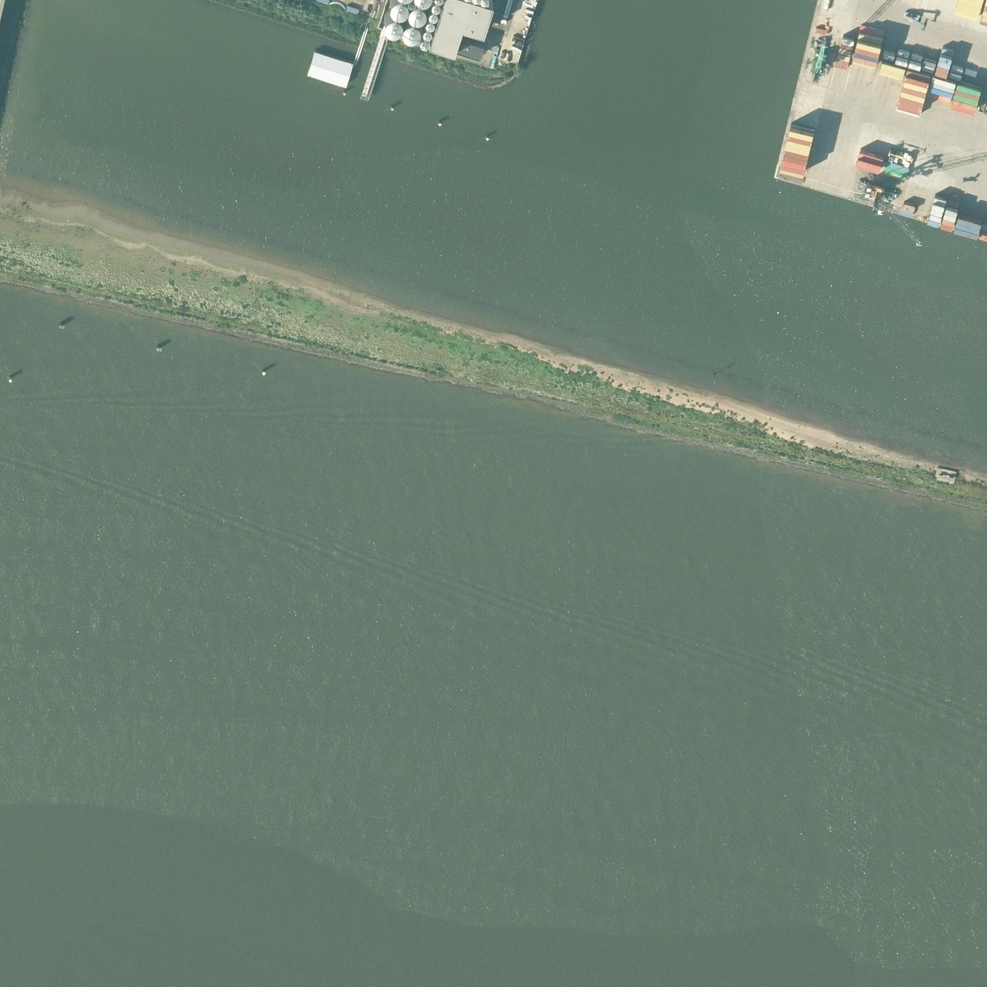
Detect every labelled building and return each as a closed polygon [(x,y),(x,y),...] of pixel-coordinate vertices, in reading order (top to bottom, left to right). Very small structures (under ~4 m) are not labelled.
[(416,0),(368,0),(362,23),(407,35),(416,0)] [(428,38),(479,54),(483,42),(457,34),(461,22),(473,26),(483,29),(492,0),(440,0),(428,38)] [(902,4),(923,8),(925,0),(903,0),(902,4)] [(969,0),(938,0),(937,1),(947,3),(945,10),(940,9),(938,19),(963,24),(969,0)] [(840,43),(847,43),(847,36),(836,35),(836,49),(840,49),(840,43)] [(872,55),(910,63),(903,91),(916,94),(918,86),(943,91),(947,76),(928,72),(931,58),(909,53),(910,46),(892,42),(893,38),(884,36),(883,41),(875,40),(872,55)] [(958,225),(957,225),(958,221),(946,216),(943,224),(957,229),(958,225)]
